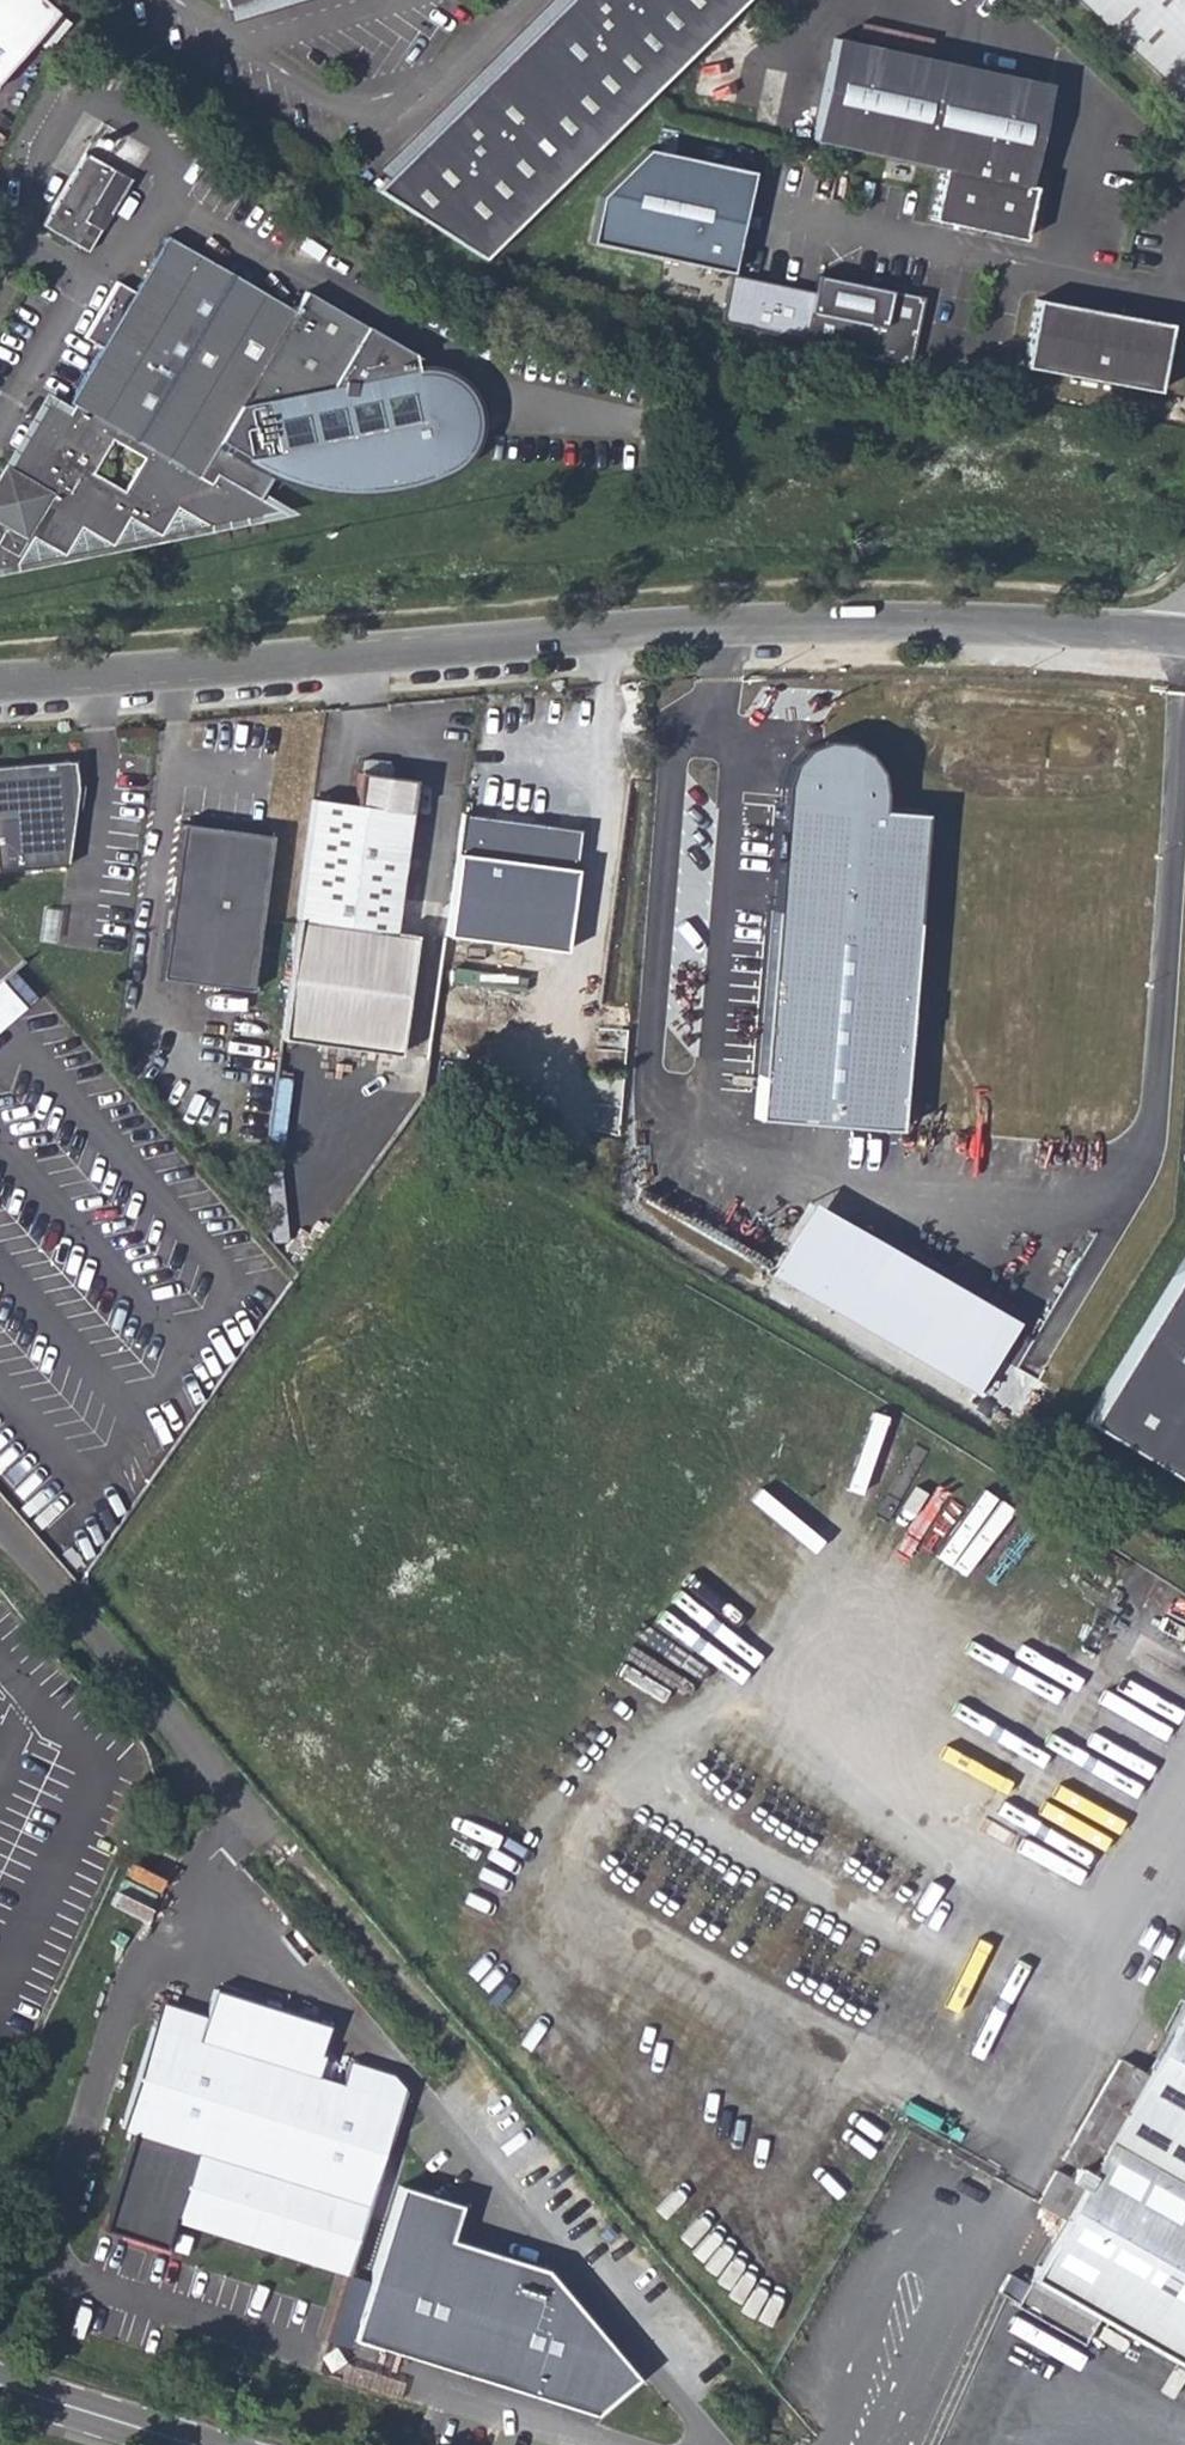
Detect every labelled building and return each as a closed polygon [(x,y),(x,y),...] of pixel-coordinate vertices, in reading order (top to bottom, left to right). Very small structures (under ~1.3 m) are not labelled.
[(373,187),(480,257),(740,0),(562,0),(373,187)] [(1181,94),(1184,90),(1184,0),(1081,0),(1181,94)] [(845,25),(822,127),(950,157),(938,209),(1029,230),(1042,176),(1035,174),(1058,74),(845,25)] [(730,269),(749,171),(644,146),(601,195),(591,244),(730,269)] [(42,224),(86,254),(131,186),(87,156),(42,224)] [(487,430),(485,399),(466,378),(444,365),(417,364),(418,354),(305,290),(295,308),(169,236),(135,293),(114,285),(83,337),(101,348),(67,412),(111,439),(142,456),(260,500),(275,476),(324,495),(375,498),(418,492),(460,473),(477,457),(487,430)] [(907,365),(920,297),(818,277),(805,345),(907,365)] [(1027,358),(1160,389),(1175,320),(1042,291),(1027,358)] [(47,400),(5,472),(15,478),(0,504),(0,569),(16,566),(32,537),(64,556),(80,529),(112,547),(128,520),(159,537),(176,510),(208,528),(281,513),(260,500),(142,456),(123,490),(92,471),(111,439),(67,412),(47,400)] [(762,1117),(898,1131),(921,813),(883,810),(883,785),(873,752),(844,739),(825,741),(805,747),(790,769),(784,802),(762,1117)] [(0,763),(0,868),(69,863),(79,788),(77,757),(0,763)] [(386,929),(401,810),(405,777),(382,775),(383,766),(379,761),(358,759),(352,760),(350,772),(349,771),(345,803),(313,799),(281,1038),(392,1052),(408,932),(386,929)] [(582,832),(464,815),(449,932),(563,950),(582,832)] [(275,836),(183,824),(163,976),(255,988),(275,836)] [(40,996),(15,967),(0,980),(0,1029),(40,996)] [(1015,1322),(807,1201),(762,1269),(975,1396),(1015,1322)] [(1091,1430),(1184,1487),(1184,1274),(1091,1430)] [(327,2022),(213,1985),(196,2040),(153,2026),(119,2130),(192,2152),(171,2218),(343,2274),(347,2260),(387,2135),(400,2090),(392,2074),(344,2059),(337,2081),(320,2076),(326,2052),(320,2050),(327,2022)] [(153,2026),(196,2040),(204,2014),(161,2000),(153,2026)] [(1149,2074),(1120,2059),(1064,2159),(1077,2167),(1070,2181),(1055,2173),(1036,2206),(1066,2222),(1029,2288),(1007,2275),(998,2292),(1016,2304),(1015,2307),(1083,2346),(1097,2322),(1184,2371),(1184,2011),(1149,2074)] [(459,2203),(402,2186),(360,2338),(596,2413),(637,2379),(549,2269),(451,2239),(459,2203)]
